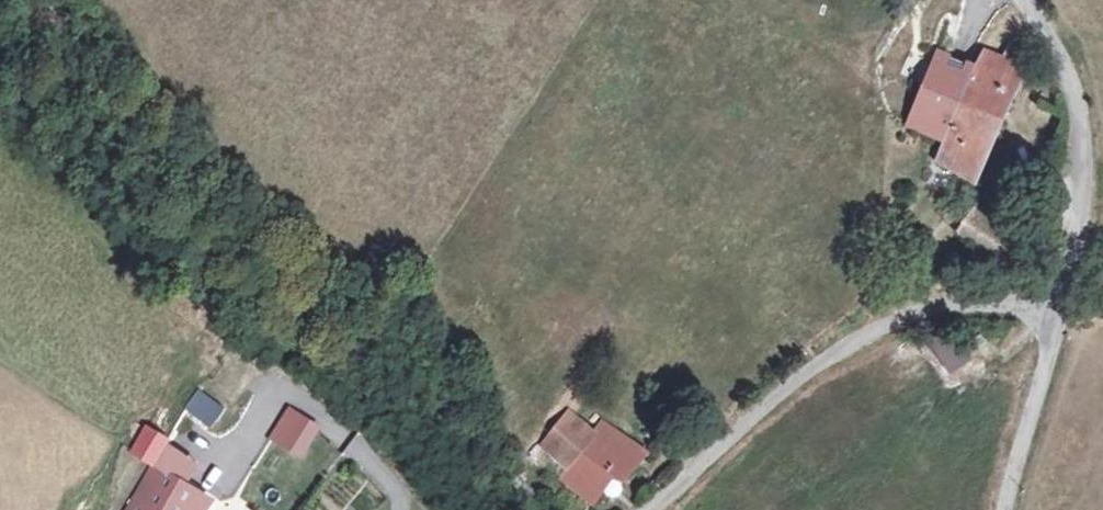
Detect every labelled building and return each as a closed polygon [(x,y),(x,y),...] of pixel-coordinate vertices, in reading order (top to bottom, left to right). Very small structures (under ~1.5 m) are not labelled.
[(979,73),(951,144),(943,164),(980,180),(997,142),(991,140),(1007,104),(1014,107),(1038,57),(1013,47),(1007,61),(988,52),(979,73)] [(951,144),(979,73),(948,60),(917,128),(951,144)] [(988,252),(1011,225),(985,201),(965,233),(988,252)] [(943,325),(923,337),(945,370),(964,357),(943,325)] [(197,394),(164,445),(186,458),(218,408),(197,394)] [(265,503),(319,434),(288,414),(242,488),(265,503)] [(572,465),(595,433),(570,417),(547,447),(572,465)] [(603,422),(595,433),(572,465),(560,480),(595,504),(616,476),(627,481),(648,454),(603,422)] [(138,460),(150,467),(164,445),(145,434),(131,455),(138,460)] [(164,445),(150,467),(171,480),(186,458),(164,445)] [(150,467),(126,509),(209,509),(212,506),(171,480),(150,467)]
